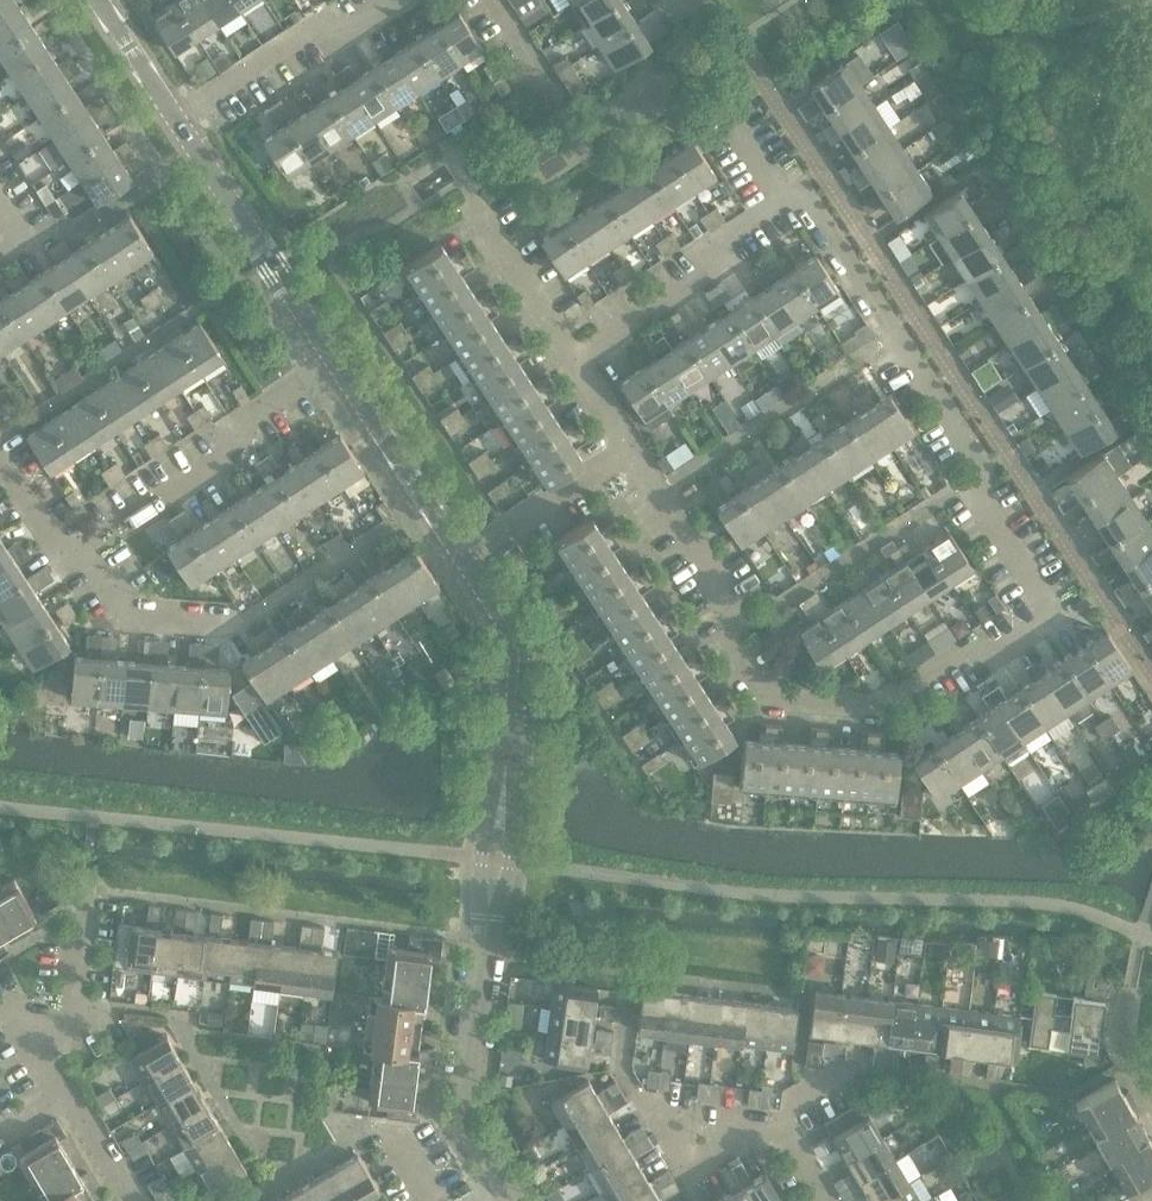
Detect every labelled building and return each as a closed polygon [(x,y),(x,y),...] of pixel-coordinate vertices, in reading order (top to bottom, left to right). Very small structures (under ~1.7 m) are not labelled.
[(20,6),(16,0),(0,0),(0,19),(20,6)] [(174,2),(197,37),(219,23),(203,0),(176,0),(174,2)] [(219,23),(240,9),(234,0),(203,0),(219,23)] [(240,9),(254,0),(234,0),(240,9)] [(515,9),(520,17),(545,0),(529,0),(516,8),(515,9)] [(573,2),(587,23),(622,0),(575,0),(573,2)] [(587,23),(601,45),(637,21),(623,0),(622,0),(587,23)] [(197,37),(174,2),(152,16),(175,52),(197,37)] [(0,19),(0,50),(34,28),(20,6),(0,19)] [(460,11),(437,26),(461,62),(483,48),(460,11)] [(898,20),(881,32),(898,59),(916,48),(898,20)] [(637,21),(601,45),(616,67),(652,44),(637,21)] [(437,26),(416,40),(439,76),(461,62),(437,26)] [(0,50),(0,54),(12,73),(48,49),(34,28),(0,50)] [(416,40),(394,54),(418,90),(439,76),(416,40)] [(386,59),(372,68),(396,105),(418,90),(394,54),(386,41),(378,46),(386,59)] [(48,49),(12,73),(27,95),(76,63),(70,55),(57,63),(48,49)] [(554,64),(559,72),(572,64),(567,56),(554,64)] [(209,59),(197,67),(205,80),(217,72),(209,59)] [(811,84),(826,107),(861,83),(847,61),(811,84)] [(76,63),(27,95),(41,116),(77,93),(68,79),(81,71),(76,63)] [(923,63),(910,70),(915,78),(927,71),(923,63)] [(350,64),(342,70),(374,119),(396,105),(372,68),(359,77),(350,64)] [(572,64),(559,72),(564,80),(577,72),(572,64)] [(343,88),(329,97),(353,133),(374,119),(342,70),(334,75),(343,88)] [(929,71),(916,79),(922,87),(934,79),(929,71)] [(493,82),(502,95),(510,89),(501,76),(493,82)] [(861,83),(826,107),(834,120),(821,129),(827,137),(876,105),(861,83)] [(944,92),(935,97),(948,118),(957,113),(944,92)] [(77,93),(41,116),(55,138),(104,106),(98,98),(86,106),(77,93)] [(299,98),(308,111),(331,147),(353,133),(329,97),(316,106),(307,93),(299,98)] [(281,100),(273,105),(282,118),(290,113),(281,100)] [(466,100),(458,105),(467,118),(474,113),(466,100)] [(807,119),(820,111),(815,103),(801,111),(807,119)] [(282,118),(273,105),(265,110),(274,124),(282,118)] [(467,118),(458,105),(450,110),(459,123),(467,118)] [(876,105),(827,137),(832,145),(845,136),(854,150),(890,126),(876,105)] [(104,106),(55,138),(69,159),(105,136),(96,122),(109,114),(104,106)] [(308,111),(286,125),(310,161),(331,147),(308,111)] [(310,161),(286,125),(264,140),(287,176),(310,161)] [(890,126),(854,150),(863,163),(850,172),(855,180),(904,148),(890,126)] [(964,129),(953,137),(961,148),(972,141),(964,129)] [(105,136),(69,159),(83,181),(132,149),(127,141),(114,149),(105,136)] [(693,139),(671,153),(694,189),(717,175),(693,139)] [(20,141),(11,148),(18,160),(28,153),(20,141)] [(904,148),(855,180),(860,188),(873,179),(882,193),(918,169),(904,148)] [(132,149),(83,181),(98,203),(133,179),(124,165),(137,157),(132,149)] [(671,153),(649,167),(673,203),(694,189),(671,153)] [(387,155),(375,163),(383,176),(395,168),(387,155)] [(649,167),(628,181),(651,217),(673,203),(649,167)] [(918,169),(882,193),(897,215),(932,192),(918,169)] [(628,181),(607,196),(630,231),(651,217),(628,181)] [(46,205),(56,199),(46,183),(37,190),(46,205)] [(925,213),(940,235),(975,212),(981,208),(994,199),(989,191),(970,203),(961,189),(925,213)] [(607,196),(585,210),(608,246),(630,231),(607,196)] [(881,204),(876,196),(863,205),(868,213),(881,204)] [(56,199),(46,205),(54,216),(68,217),(56,199)] [(994,199),(981,208),(986,216),(1000,207),(994,199)] [(717,206),(709,212),(718,225),(726,220),(717,206)] [(585,210),(564,224),(587,260),(608,246),(585,210)] [(300,212),(286,221),(294,233),(307,224),(300,212)] [(718,225),(709,212),(701,217),(710,230),(718,225)] [(940,235),(930,242),(944,263),(954,257),(990,233),(975,212),(940,235)] [(130,216),(108,230),(132,266),(154,252),(130,216)] [(587,260),(564,224),(541,238),(565,274),(587,260)] [(1003,225),(990,233),(954,257),(968,278),(1004,255),(995,241),(1008,233),(1003,225)] [(108,230),(86,244),(110,280),(132,266),(108,230)] [(673,232),(665,238),(673,251),(681,246),(673,232)] [(673,251),(665,238),(657,243),(665,256),(673,251)] [(64,240),(56,245),(89,294),(110,280),(86,244),(73,253),(64,240)] [(400,270),(415,293),(470,256),(464,246),(451,255),(442,243),(437,245),(400,270)] [(57,264),(44,272),(67,308),(89,294),(56,245),(49,250),(57,264)] [(817,254),(794,268),(818,304),(840,290),(817,254)] [(1004,255),(968,278),(982,300),(1031,268),(1025,260),(1012,268),(1004,255)] [(470,256),(415,293),(429,314),(471,286),(463,274),(476,266),(470,256)] [(630,261),(622,266),(630,279),(638,274),(630,261)] [(772,264),(764,269),(796,318),(818,304),(794,268),(781,277),(772,264)] [(630,279),(622,266),(614,271),(622,284),(630,279)] [(919,267),(908,275),(913,282),(924,275),(919,267)] [(22,268),(14,273),(46,322),(67,308),(44,272),(30,281),(22,268)] [(1031,268),(982,300),(996,322),(1032,298),(1023,284),(1036,276),(1031,268)] [(765,288),(751,297),(775,333),(796,318),(764,269),(756,275),(765,288)] [(14,292),(0,301),(24,337),(46,322),(14,273),(6,279),(14,292)] [(722,282),(714,287),(722,300),(730,295),(722,282)] [(471,286),(429,314),(443,336),(498,299),(492,289),(479,298),(471,286)] [(722,300),(714,287),(706,292),(714,306),(722,300)] [(157,288),(149,293),(158,306),(166,301),(157,288)] [(578,295),(587,308),(595,302),(586,289),(578,295)] [(158,306),(149,293),(141,298),(150,311),(158,306)] [(751,297),(730,311),(753,347),(775,333),(751,297)] [(1032,298),(996,322),(1010,343),(1059,311),(1054,303),(1041,312),(1032,298)] [(498,299),(443,336),(457,357),(499,329),(491,317),(504,309),(498,299)] [(375,319),(392,308),(387,300),(370,311),(375,319)] [(2,351),(24,337),(0,301),(0,348),(2,351)] [(671,316),(679,329),(687,323),(678,310),(671,316)] [(730,311),(708,325),(731,361),(753,347),(730,311)] [(1059,311),(1010,343),(1024,365),(1060,341),(1051,328),(1064,319),(1059,311)] [(384,332),(389,340),(406,329),(401,321),(384,332)] [(200,322),(178,337),(201,373),(224,358),(200,322)] [(708,325),(686,339),(710,375),(731,361),(708,325)] [(855,330),(864,343),(872,338),(863,325),(855,330)] [(406,329),(389,340),(394,348),(411,337),(406,329)] [(499,329),(457,357),(472,379),(527,343),(520,333),(507,342),(499,329)] [(664,335),(656,340),(688,389),(710,375),(686,339),(673,348),(664,335)] [(178,337),(156,351),(180,387),(201,373),(178,337)] [(116,339),(104,347),(112,358),(116,356),(124,351),(116,339)] [(657,359),(643,368),(667,403),(688,389),(656,340),(648,346),(657,359)] [(1060,341),(1024,365),(1038,387),(1087,354),(1082,346),(1069,355),(1060,341)] [(527,343),(472,379),(486,401),(528,372),(520,361),(533,352),(527,343)] [(156,351),(135,365),(159,401),(180,387),(156,351)] [(1087,354),(1038,387),(1052,408),(1088,384),(1079,371),(1093,362),(1087,354)] [(135,365),(114,379),(137,415),(159,401),(135,365)] [(412,376),(418,383),(434,372),(429,365),(412,376)] [(74,366),(63,373),(71,385),(82,377),(74,366)] [(667,403),(643,368),(621,382),(651,428),(673,413),(667,403)] [(434,372),(418,383),(423,391),(439,380),(434,372)] [(528,372),(486,401),(500,422),(555,385),(548,376),(535,384),(528,372)] [(114,379),(92,393),(116,429),(137,415),(114,379)] [(1088,384),(1052,408),(1066,429),(1102,406),(1088,384)] [(250,398),(241,385),(233,390),(242,403),(250,398)] [(555,385),(500,422),(514,443),(556,415),(548,403),(561,395),(555,385)] [(1103,394),(1108,402),(1121,394),(1116,386),(1103,394)] [(0,391),(0,394),(7,405),(15,400),(6,387),(0,391)] [(1002,387),(988,396),(999,413),(1013,403),(1002,387)] [(868,390),(860,395),(892,444),(914,430),(891,394),(876,403),(868,390)] [(92,393),(71,407),(94,443),(116,429),(92,393)] [(1126,402),(1121,394),(1108,402),(1103,406),(1102,406),(1066,429),(1081,452),(1117,428),(1111,419),(1117,414),(1114,410),(1126,402)] [(861,414),(847,423),(871,458),(892,444),(860,395),(852,401),(861,414)] [(754,398),(741,407),(749,418),(762,410),(754,398)] [(203,405),(195,411),(204,424),(212,419),(203,405)] [(71,407),(49,421),(73,457),(94,443),(71,407)] [(441,419),(446,427),(463,416),(457,408),(441,419)] [(204,424),(195,411),(187,416),(196,429),(204,424)] [(821,413),(813,418),(822,431),(830,426),(821,413)] [(556,415),(514,443),(528,465),(583,428),(577,419),(564,427),(556,415)] [(463,416),(446,427),(451,435),(468,424),(463,416)] [(73,457),(49,421),(27,436),(50,472),(73,457)] [(847,423),(825,437),(849,472),(871,458),(847,423)] [(583,428),(528,465),(543,487),(584,459),(576,446),(589,438),(583,428)] [(803,433),(795,438),(828,486),(849,472),(825,437),(812,446),(803,433)] [(160,434),(152,439),(161,452),(169,447),(160,434)] [(341,434),(318,449),(342,485),(364,470),(341,434)] [(1029,437),(1019,444),(1027,456),(1036,449),(1029,437)] [(796,456),(782,465),(806,501),(828,486),(795,438),(788,443),(796,456)] [(161,452),(152,439),(144,444),(153,457),(161,452)] [(288,450),(297,463),(320,499),(342,485),(318,449),(305,458),(296,445),(288,450)] [(1068,477),(1083,499),(1119,476),(1118,475),(1130,468),(1115,446),(1068,477)] [(469,462),(474,470),(491,459),(486,451),(469,462)] [(271,453),(263,458),(272,471),(280,466),(271,453)] [(666,455),(658,460),(666,473),(674,468),(666,455)] [(1044,457),(1033,465),(1041,478),(1052,471),(1044,457)] [(263,458),(255,463),(264,476),(272,471),(263,458)] [(491,459),(474,470),(479,478),(496,467),(491,459)] [(760,461),(753,466),(785,515),(806,501),(782,465),(769,474),(760,461)] [(117,462),(110,467),(118,480),(126,475),(117,462)] [(297,463),(275,477),(299,513),(320,499),(297,463)] [(753,484),(740,493),(763,529),(785,515),(753,466),(745,471),(753,484)] [(118,480),(110,467),(102,472),(110,485),(118,480)] [(736,487),(727,474),(719,479),(728,492),(736,487)] [(1119,476),(1083,499),(1092,513),(1079,522),(1084,529),(1133,497),(1119,476)] [(275,477),(254,491),(278,527),(299,513),(275,477)] [(246,496),(232,505),(256,541),(278,527),(254,491),(245,478),(237,483),(246,496)] [(510,488),(505,480),(488,491),(493,499),(510,488)] [(66,496),(74,509),(82,504),(74,491),(66,496)] [(763,529),(740,493),(717,508),(741,543),(763,529)] [(1064,512),(1077,503),(1072,495),(1058,504),(1064,512)] [(1133,497),(1084,529),(1089,537),(1102,529),(1111,543),(1147,519),(1133,497)] [(202,506),(211,519),(235,555),(256,541),(232,505),(219,514),(210,501),(202,506)] [(377,507),(385,520),(393,515),(385,502),(377,507)] [(185,509),(177,514),(186,527),(194,522),(185,509)] [(177,514),(169,520),(178,533),(186,527),(177,514)] [(551,545),(566,567),(621,531),(614,521),(602,530),(593,518),(551,545)] [(211,519),(190,533),(213,569),(235,555),(211,519)] [(1111,543),(1125,564),(1151,546),(1151,527),(1147,519),(1111,543)] [(621,531),(566,567),(580,589),(622,561),(614,549),(627,541),(621,531)] [(950,532),(928,546),(952,582),(974,567),(950,532)] [(213,569),(190,533),(167,548),(191,584),(213,569)] [(26,548),(21,540),(8,548),(0,537),(0,565),(26,548)] [(884,547),(881,549),(885,556),(890,552),(898,547),(894,541),(884,547)] [(517,542),(503,551),(511,564),(525,555),(517,542)] [(906,542),(898,547),(930,596),(952,582),(928,546),(914,555),(906,542)] [(393,546),(385,551),(417,600),(439,585),(416,549),(401,559),(393,546)] [(1105,546),(1104,547),(1092,555),(1097,563),(1110,554),(1105,546)] [(1125,564),(1139,585),(1151,577),(1151,546),(1125,564)] [(899,565),(885,574),(909,610),(930,596),(898,547),(890,552),(899,565)] [(0,565),(0,596),(27,578),(18,564),(31,556),(26,548),(0,565)] [(386,569),(372,578),(396,614),(417,600),(385,551),(377,556),(386,569)] [(622,561),(580,589),(594,610),(649,574),(643,564),(630,573),(622,561)] [(0,596),(0,616),(5,623),(41,600),(35,591),(42,587),(38,582),(51,573),(46,566),(27,578),(0,596)] [(863,570),(855,575),(887,624),(909,610),(885,574),(871,583),(863,570)] [(529,592),(545,581),(540,573),(523,584),(529,592)] [(350,574),(342,579),(374,628),(396,614),(372,578),(359,587),(350,574)] [(649,574),(594,610),(608,632),(650,604),(642,592),(655,584),(649,574)] [(856,594),(842,603),(866,638),(887,624),(855,575),(847,581),(856,594)] [(1139,585),(1151,605),(1151,577),(1139,585)] [(343,597),(329,606),(353,642),(374,628),(342,579),(334,584),(343,597)] [(1115,590),(1120,598),(1133,589),(1128,581),(1115,590)] [(1133,589),(1120,598),(1125,606),(1138,597),(1133,589)] [(816,592),(808,597),(821,617),(844,652),(866,638),(842,603),(829,611),(816,592)] [(538,605),(543,613),(560,602),(554,594),(538,605)] [(1005,607),(996,594),(989,599),(997,612),(1005,607)] [(813,622),(798,631),(799,632),(785,641),(802,666),(815,657),(822,667),(844,652),(821,617),(808,597),(800,603),(813,622)] [(41,600),(5,623),(19,645),(55,621),(41,600)] [(56,609),(61,617),(74,608),(69,600),(56,609)] [(307,602),(299,607),(331,656),(353,642),(329,606),(316,615),(307,602)] [(560,602),(543,613),(548,621),(565,610),(560,602)] [(650,604),(608,632),(622,654),(677,618),(671,608),(658,616),(650,604)] [(985,605),(976,611),(982,622),(992,615),(985,605)] [(300,626),(286,634),(310,670),(331,656),(299,607),(291,612),(300,626)] [(74,608),(61,617),(66,625),(79,616),(74,608)] [(677,618),(622,654),(636,675),(678,648),(671,636),(684,627),(677,618)] [(958,620),(950,625),(958,638),(971,629),(964,620),(958,620)] [(55,621),(19,645),(34,667),(70,643),(55,621)] [(949,627),(937,634),(945,646),(957,639),(949,627)] [(1151,638),(1151,627),(1143,633),(1148,641),(1151,638)] [(264,630),(256,635),(288,684),(310,670),(286,634),(273,643),(264,630)] [(1108,632),(1086,647),(1110,683),(1132,668),(1108,632)] [(86,657),(75,656),(71,699),(98,701),(101,658),(102,651),(103,636),(93,635),(92,650),(87,650),(86,657)] [(288,684),(256,635),(248,641),(257,654),(242,663),(266,699),(288,684)] [(102,651),(101,658),(98,701),(123,703),(127,660),(116,660),(116,652),(111,652),(112,636),(103,636),(102,651)] [(566,649),(571,657),(588,646),(583,638),(566,649)] [(137,661),(127,660),(123,703),(149,705),(152,662),(154,640),(145,639),(143,655),(138,654),(137,661)] [(154,640),(152,662),(149,705),(174,707),(178,664),(167,664),(168,657),(162,656),(164,640),(154,640)] [(188,665),(178,664),(174,707),(200,709),(205,644),(196,643),(194,659),(189,658),(188,665)] [(215,645),(205,644),(200,709),(227,711),(230,669),(218,668),(219,661),(213,660),(215,645)] [(588,646),(571,657),(576,665),(593,654),(588,646)] [(917,647),(907,654),(915,666),(925,659),(917,647)] [(1086,647),(1065,661),(1088,697),(1110,683),(1086,647)] [(678,648),(636,675),(651,697),(705,661),(699,651),(686,660),(678,648)] [(705,661),(651,697),(665,718),(706,690),(699,679),(712,670),(705,661)] [(1065,661),(1043,675),(1067,711),(1072,720),(1078,721),(1093,711),(1094,706),(1088,697),(1065,661)] [(1035,680),(1021,689),(1045,725),(1067,711),(1043,675),(1035,662),(1027,667),(1035,680)] [(450,670),(438,678),(446,689),(457,682),(450,670)] [(594,692),(600,700),(616,689),(611,681),(594,692)] [(999,685),(991,691),(1023,739),(1045,725),(1021,689),(1008,698),(999,685)] [(616,689),(600,700),(605,708),(622,697),(616,689)] [(706,690),(665,718),(679,740),(734,703),(727,694),(714,702),(706,690)] [(992,709),(978,718),(1002,754),(1008,762),(1013,763),(1028,753),(1029,748),(1023,739),(991,691),(983,696),(992,709)] [(1151,707),(1151,699),(1147,692),(1139,697),(1148,710),(1151,707)] [(734,703),(679,740),(693,762),(735,734),(727,722),(740,713),(734,703)] [(948,719),(957,732),(980,768),(1002,754),(978,718),(964,726),(956,713),(948,719)] [(1112,715),(1104,720),(1112,733),(1120,728),(1112,715)] [(131,718),(130,735),(144,737),(145,720),(131,718)] [(1112,733),(1104,720),(1096,726),(1104,739),(1112,733)] [(930,721),(922,726),(931,739),(939,734),(930,721)] [(744,737),(743,743),(740,788),(766,790),(772,724),(760,723),(759,738),(744,737)] [(623,735),(628,743),(645,732),(639,724),(623,735)] [(772,724),(766,790),(792,792),(796,741),(782,740),(783,725),(772,724)] [(931,739),(922,726),(914,731),(923,744),(931,739)] [(796,741),(792,792),(817,794),(823,728),(811,727),(810,743),(796,741)] [(823,728),(817,794),(843,796),(847,745),(833,744),(834,729),(823,728)] [(939,734),(931,739),(935,746),(959,782),(980,768),(957,732),(949,737),(944,730),(939,734)] [(847,745),(843,796),(868,798),(874,732),(862,731),(861,746),(847,745)] [(645,732),(628,743),(633,751),(650,740),(645,732)] [(874,732),(868,798),(895,800),(899,750),(884,749),(885,733),(874,732)] [(288,744),(286,762),(306,764),(295,744),(288,744)] [(935,746),(913,760),(937,796),(959,782),(935,746)] [(659,753),(642,764),(647,772),(664,761),(659,753)] [(1119,767),(1108,774),(1109,776),(1115,786),(1126,779),(1119,767)] [(714,772),(713,790),(723,790),(724,773),(714,772)] [(724,773),(723,790),(733,791),(734,773),(724,773)] [(1109,776),(1087,790),(1092,798),(1094,801),(1116,787),(1115,786),(1109,776)] [(1078,783),(1060,795),(1070,810),(1088,798),(1078,783)] [(903,787),(902,805),(912,805),(913,788),(903,787)] [(913,788),(912,805),(922,806),(923,789),(913,788)] [(723,790),(713,790),(712,801),(732,802),(733,791),(723,790)] [(1016,800),(1006,807),(1013,817),(1020,812),(1020,807),(1016,800)] [(912,805),(902,805),(901,816),(921,817),(922,806),(912,805)] [(10,954),(0,937),(37,916),(15,879),(0,887),(0,960),(10,954)] [(67,883),(56,889),(63,901),(74,894),(67,883)] [(56,889),(45,896),(52,907),(63,901),(56,889)] [(45,896),(34,902),(41,913),(52,907),(45,896)] [(132,925),(126,968),(153,971),(158,929),(161,907),(150,905),(147,927),(132,925)] [(173,925),(184,926),(187,910),(175,908),(173,925)] [(187,910),(184,926),(196,928),(198,911),(187,910)] [(212,913),(209,929),(221,931),(223,915),(212,913)] [(250,935),(261,936),(263,920),(252,918),(250,935)] [(263,920),(261,936),(272,937),(274,921),(263,920)] [(113,966),(126,968),(132,925),(118,924),(113,966)] [(300,941),(312,942),(314,926),(302,925),(300,941)] [(312,942),(311,948),(306,990),(332,993),(338,951),(323,949),(325,927),(314,926),(312,942)] [(158,929),(153,971),(178,974),(184,932),(158,929)] [(184,932),(178,974),(204,977),(209,935),(184,932)] [(209,935),(204,977),(229,981),(235,938),(209,935)] [(903,935),(901,951),(922,954),(924,937),(903,935)] [(420,1047),(421,1035),(431,957),(440,959),(443,940),(410,936),(409,949),(389,947),(382,997),(370,996),(364,1049),(375,1051),(369,1101),(389,1104),(387,1117),(420,1121),(422,1102),(413,1101),(417,1065),(436,1067),(438,1049),(420,1047)] [(235,938),(229,981),(255,984),(260,942),(235,938)] [(879,938),(877,952),(895,955),(897,941),(879,938)] [(980,938),(978,953),(998,956),(1000,940),(980,938)] [(260,942),(255,984),(280,987),(286,945),(260,942)] [(286,945),(280,987),(306,990),(311,948),(286,945)] [(1037,992),(1034,1018),(1102,1027),(1107,982),(1088,973),(1085,998),(1037,992)] [(556,981),(552,1008),(594,1014),(598,988),(556,981)] [(639,1031),(665,1034),(670,992),(644,989),(639,1031)] [(810,1033),(836,1036),(842,994),(815,990),(810,1033)] [(670,992),(665,1034),(691,1038),(696,995),(670,992)] [(845,1059),(848,1037),(862,1039),(867,997),(842,994),(836,1036),(836,1042),(834,1058),(845,1059)] [(696,995),(691,1038),(716,1041),(721,998),(696,995)] [(887,1048),(887,1042),(893,1000),(867,997),(862,1039),(876,1041),(873,1063),(885,1065),(887,1048)] [(721,998),(716,1041),(741,1044),(747,1002),(721,998)] [(893,1000),(887,1042),(913,1046),(918,1003),(893,1000)] [(747,1002),(741,1044),(767,1047),(772,1005),(747,1002)] [(601,1003),(600,1015),(616,1017),(618,1006),(601,1003)] [(918,1003),(913,1046),(938,1049),(944,1007),(918,1003)] [(772,1005),(767,1047),(793,1050),(799,1008),(772,1005)] [(944,1007),(938,1049),(964,1052),(969,1010),(944,1007)] [(552,1008),(548,1033),(590,1039),(594,1014),(552,1008)] [(969,1010),(964,1052),(989,1055),(995,1013),(969,1010)] [(210,1011),(208,1025),(221,1026),(223,1012),(210,1011)] [(995,1013),(989,1055),(1016,1059),(1021,1017),(995,1013)] [(1102,1027),(1034,1018),(1030,1044),(1085,1051),(1084,1063),(1097,1064),(1102,1027)] [(316,1024),(314,1040),(326,1042),(328,1025),(316,1024)] [(597,1029),(596,1040),(612,1042),(614,1031),(597,1029)] [(590,1039),(548,1033),(544,1060),(586,1066),(590,1039)] [(131,1058),(145,1081),(181,1059),(168,1036),(131,1058)] [(612,1042),(596,1040),(594,1051),(610,1054),(612,1042)] [(822,1057),(834,1058),(836,1042),(824,1040),(822,1057)] [(887,1048),(885,1065),(896,1066),(898,1050),(887,1048)] [(924,1070),(936,1071),(938,1055),(926,1053),(924,1070)] [(950,1073),(961,1074),(963,1058),(952,1056),(950,1073)] [(963,1058),(961,1074),(972,1076),(975,1059),(963,1058)] [(181,1059),(145,1081),(158,1103),(194,1081),(181,1059)] [(988,1061),(986,1078),(998,1079),(1000,1063),(988,1061)] [(647,1086),(658,1087),(660,1071),(649,1070),(647,1086)] [(660,1071),(658,1087),(670,1089),(672,1072),(660,1071)] [(501,1072),(500,1083),(511,1084),(513,1074),(501,1072)] [(1076,1103),(1089,1125),(1128,1101),(1129,1102),(1134,1099),(1129,1090),(1124,1094),(1116,1079),(1076,1103)] [(552,1101),(566,1124),(602,1103),(589,1080),(552,1101)] [(194,1081),(158,1103),(171,1125),(207,1103),(194,1081)] [(601,1090),(607,1100),(621,1091),(616,1081),(601,1090)] [(697,1098),(709,1100),(711,1083),(699,1082),(697,1098)] [(711,1083),(709,1100),(720,1101),(722,1085),(711,1083)] [(96,1096),(102,1106),(120,1095),(114,1085),(96,1096)] [(748,1104),(759,1106),(762,1090),(750,1088),(748,1104)] [(762,1090),(759,1106),(771,1107),(773,1091),(762,1090)] [(621,1091),(607,1100),(613,1109),(627,1101),(621,1091)] [(120,1095),(102,1106),(107,1116),(126,1105),(120,1095)] [(1128,1101),(1089,1125),(1101,1146),(1141,1122),(1129,1102),(1128,1101)] [(862,1102),(827,1123),(834,1135),(814,1147),(820,1157),(839,1146),(846,1159),(883,1137),(862,1102)] [(207,1103),(171,1125),(184,1147),(221,1125),(207,1103)] [(602,1103),(566,1124),(579,1146),(615,1125),(602,1103)] [(19,1157),(45,1200),(95,1200),(59,1140),(67,1135),(57,1119),(29,1135),(36,1147),(19,1157)] [(1101,1146),(1113,1166),(1151,1144),(1151,1142),(1141,1122),(1101,1146)] [(221,1125),(184,1147),(197,1169),(234,1147),(221,1125)] [(615,1125),(579,1146),(592,1168),(629,1147),(615,1125)] [(628,1134),(634,1144),(648,1135),(642,1125),(628,1134)] [(122,1140),(128,1150),(146,1139),(140,1129),(122,1140)] [(648,1135),(634,1144),(639,1154),(654,1145),(648,1135)] [(883,1137),(846,1159),(853,1171),(834,1182),(840,1192),(854,1184),(859,1181),(896,1159),(883,1137)] [(146,1139),(128,1150),(134,1160),(152,1149),(146,1139)] [(1113,1166),(1126,1188),(1132,1185),(1139,1181),(1146,1177),(1151,1173),(1151,1144),(1113,1166)] [(531,1145),(521,1151),(528,1164),(539,1157),(531,1145)] [(234,1147),(197,1169),(211,1192),(247,1170),(234,1147)] [(629,1147),(592,1168),(605,1190),(642,1169),(629,1147)] [(335,1168),(355,1200),(362,1200),(380,1191),(358,1154),(335,1168)] [(859,1181),(871,1200),(876,1200),(909,1181),(896,1159),(859,1181)] [(742,1161),(732,1167),(740,1181),(750,1176),(742,1161)] [(740,1181),(732,1167),(722,1173),(730,1187),(740,1181)] [(313,1181),(325,1200),(355,1200),(335,1168),(313,1181)] [(605,1190),(612,1200),(638,1200),(655,1191),(642,1169),(605,1190)] [(654,1178),(660,1188),(674,1180),(668,1170),(654,1178)] [(743,1186),(751,1200),(782,1200),(766,1173),(743,1186)] [(148,1185),(154,1194),(172,1184),(166,1174),(148,1185)] [(1151,1189),(1151,1188),(1146,1177),(1139,1181),(1146,1192),(1151,1189)] [(674,1180),(660,1188),(666,1198),(680,1189),(674,1180)] [(291,1194),(295,1200),(325,1200),(313,1181),(291,1194)] [(876,1200),(921,1200),(909,1181),(876,1200)] [(1139,1196),(1146,1192),(1139,1181),(1132,1185),(1139,1196)] [(154,1194),(158,1200),(165,1200),(178,1193),(172,1184),(154,1194)] [(840,1192),(845,1200),(848,1200),(860,1194),(854,1184),(840,1192)] [(1126,1188),(1133,1200),(1139,1196),(1132,1185),(1126,1188)] [(721,1200),(722,1200),(751,1200),(743,1186),(721,1200)] [(638,1200),(661,1200),(655,1191),(638,1200)] [(959,1200),(974,1200),(968,1191),(961,1195),(959,1200)]
